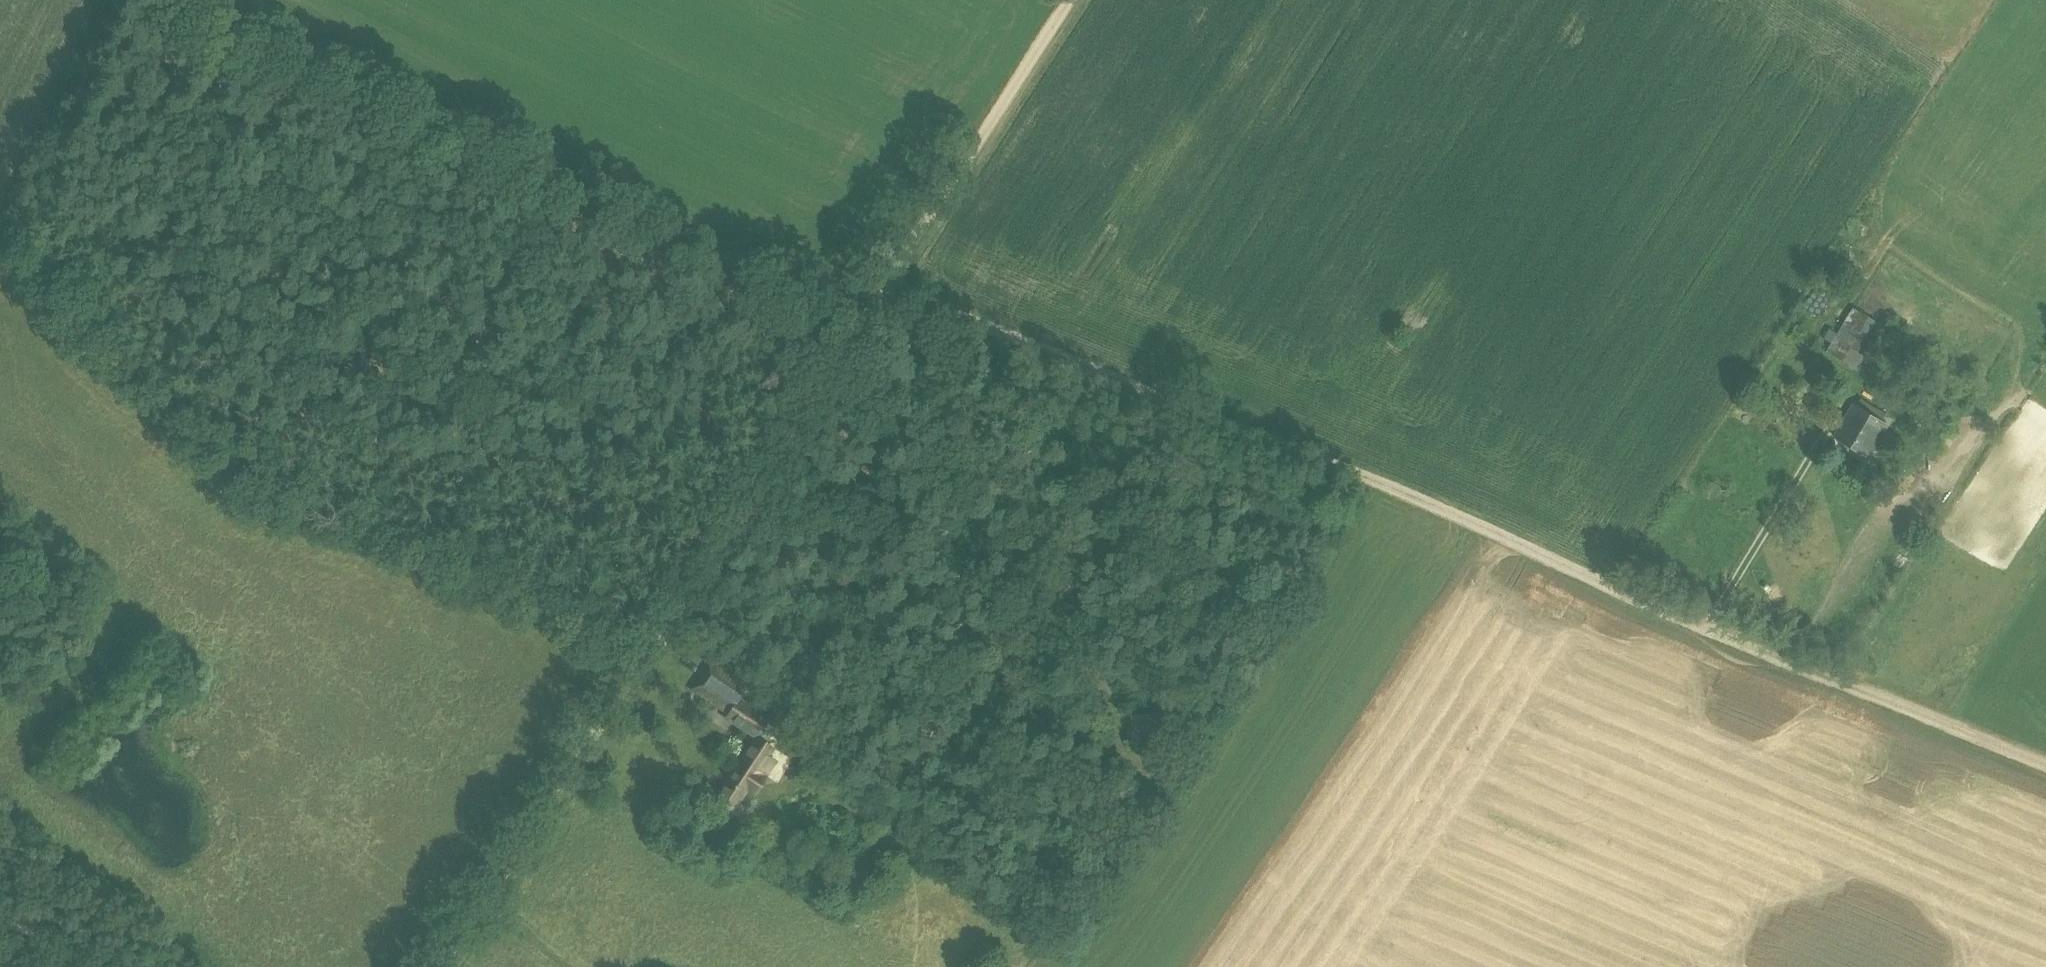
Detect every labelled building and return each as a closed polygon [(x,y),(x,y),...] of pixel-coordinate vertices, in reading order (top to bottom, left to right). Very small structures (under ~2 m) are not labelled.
[(1828,353),(1848,365),(1862,341),(1879,351),(1888,336),(1872,325),(1874,322),(1855,310),(1828,353)] [(1834,436),(1870,457),(1889,426),(1853,404),(1834,436)] [(713,798),(733,811),(747,791),(753,795),(775,761),(769,757),(775,749),(767,744),(782,721),(742,695),(749,684),(714,662),(707,672),(694,692),(722,710),(722,718),(753,738),(713,798)]
